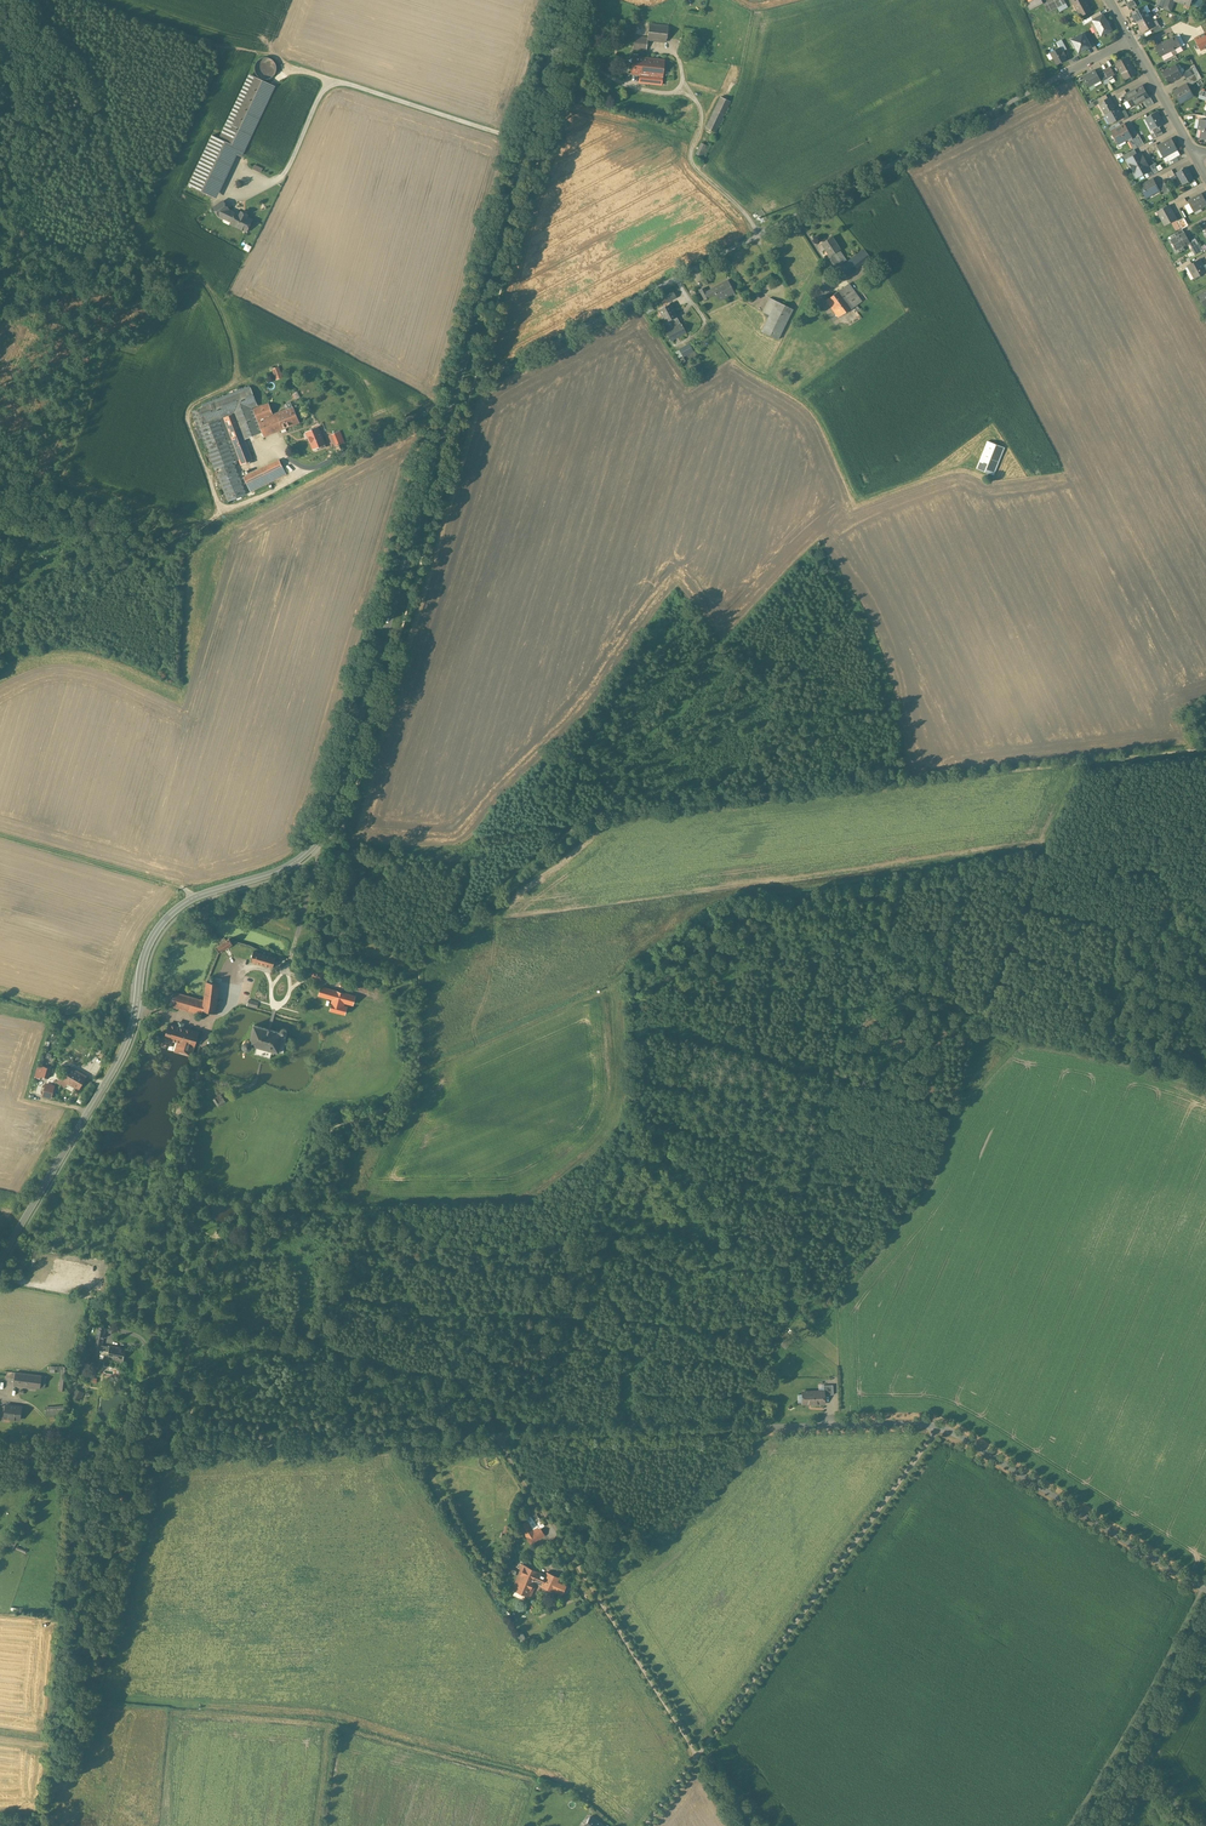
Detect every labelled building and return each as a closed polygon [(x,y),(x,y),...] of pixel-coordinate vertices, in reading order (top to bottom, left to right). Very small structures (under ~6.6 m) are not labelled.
[(1030,2),(1029,1),(1026,3),(1030,10),(1043,3),(1042,0),(1033,0),(1030,2)] [(1044,4),(1048,12),(1066,3),(1065,0),(1050,0),(1044,4)] [(1074,2),(1081,16),(1091,11),(1085,0),(1077,0),(1074,2)] [(1133,1),(1127,4),(1130,10),(1137,6),(1134,0),(1133,1)] [(1143,7),(1132,13),(1137,24),(1138,23),(1150,17),(1148,13),(1146,14),(1143,7)] [(1100,11),(1091,16),(1093,19),(1102,14),(1100,11)] [(1093,19),(1093,20),(1095,25),(1098,30),(1096,32),(1098,37),(1112,30),(1103,14),(1102,14),(1093,19)] [(1150,17),(1138,23),(1140,27),(1140,28),(1142,32),(1153,26),(1154,28),(1159,25),(1156,19),(1153,21),(1151,19),(1150,17)] [(668,26),(649,24),(648,38),(648,40),(666,42),(668,26)] [(1084,33),(1073,39),(1075,42),(1074,43),(1079,53),(1091,47),(1084,33)] [(1195,39),(1201,50),(1205,48),(1205,33),(1195,39)] [(645,36),(635,35),(634,49),(646,50),(648,40),(648,38),(647,38),(645,36)] [(1176,36),(1156,46),(1161,56),(1171,51),(1176,49),(1181,46),(1176,36)] [(1067,49),(1062,40),(1056,43),(1060,49),(1060,48),(1062,52),(1067,49)] [(1060,49),(1051,53),(1057,64),(1066,59),(1064,56),(1066,55),(1064,52),(1063,53),(1062,52),(1060,48),(1060,49)] [(665,60),(633,56),(631,73),(640,74),(663,77),(665,60)] [(276,72),(277,68),(276,64),(273,60),(270,58),(265,57),(261,58),(258,61),(255,64),(255,68),(256,73),(258,76),(262,78),(266,79),(270,78),(273,76),(276,72)] [(1127,57),(1117,63),(1125,79),(1136,73),(1127,57)] [(1176,65),(1163,72),(1169,82),(1181,76),(1176,65)] [(1111,66),(1104,70),(1104,71),(1108,78),(1115,74),(1111,66)] [(1192,67),(1183,72),(1186,79),(1195,74),(1192,67)] [(1095,69),(1083,76),(1088,86),(1093,84),(1093,85),(1101,81),(1098,74),(1095,69)] [(1104,71),(1098,74),(1101,81),(1101,82),(1108,78),(1104,71)] [(663,77),(640,74),(639,82),(662,85),(663,77)] [(1195,74),(1186,79),(1190,85),(1199,80),(1195,74)] [(250,75),(220,139),(235,146),(244,150),(274,86),(250,75)] [(1187,84),(1174,91),(1180,103),(1193,95),(1187,84)] [(1143,85),(1127,94),(1125,95),(1131,106),(1143,100),(1149,97),(1149,96),(1143,85)] [(1125,90),(1117,94),(1119,98),(1125,95),(1127,94),(1125,90)] [(1150,96),(1149,96),(1149,97),(1143,100),(1147,107),(1154,103),(1150,96)] [(721,97),(708,124),(706,128),(716,133),(731,101),(721,97)] [(1100,102),(1099,103),(1100,103),(1104,110),(1104,111),(1105,110),(1108,114),(1117,109),(1113,101),(1111,102),(1108,98),(1100,102)] [(1117,109),(1108,114),(1105,115),(1108,121),(1109,120),(1112,121),(1113,122),(1123,116),(1121,112),(1119,108),(1117,109)] [(1125,109),(1121,112),(1123,116),(1125,119),(1129,117),(1125,109)] [(1157,112),(1148,117),(1152,123),(1149,125),(1152,130),(1159,126),(1163,124),(1157,112)] [(1119,122),(1110,128),(1111,131),(1121,126),(1119,122)] [(1111,131),(1118,143),(1124,139),(1125,140),(1132,136),(1125,124),(1121,126),(1111,131)] [(1159,126),(1152,130),(1157,137),(1163,134),(1159,126)] [(212,135),(189,185),(211,195),(232,152),(235,146),(220,139),(212,135)] [(1139,135),(1133,139),(1137,148),(1144,144),(1139,135)] [(1158,147),(1159,148),(1163,157),(1166,156),(1169,161),(1180,155),(1177,150),(1172,139),(1171,139),(1171,140),(1167,142),(1166,142),(1158,147)] [(709,146),(701,143),(695,156),(703,160),(709,146)] [(1156,143),(1146,149),(1149,153),(1159,148),(1158,147),(1156,143)] [(244,150),(235,146),(232,152),(241,156),(244,150)] [(1135,149),(1124,155),(1126,160),(1130,158),(1137,154),(1135,149)] [(1137,154),(1130,158),(1132,161),(1131,164),(1135,171),(1138,172),(1140,175),(1148,171),(1150,170),(1149,168),(1140,152),(1137,154)] [(1155,164),(1149,168),(1150,170),(1148,171),(1151,176),(1159,171),(1155,164)] [(1187,167),(1177,172),(1183,184),(1194,178),(1187,167)] [(1172,169),(1162,175),(1162,176),(1164,181),(1175,175),(1172,169)] [(1153,178),(1140,186),(1146,197),(1160,190),(1153,178)] [(1165,182),(1159,185),(1165,194),(1170,191),(1165,182)] [(1188,201),(1189,203),(1194,211),(1205,205),(1205,201),(1202,193),(1188,201)] [(1185,198),(1177,202),(1177,203),(1179,208),(1189,203),(1188,201),(1187,202),(1185,198)] [(242,212),(241,212),(240,214),(236,212),(236,213),(229,210),(223,201),(214,207),(220,216),(232,222),(231,224),(246,231),(252,219),(247,217),(247,215),(247,214),(242,212)] [(1169,205),(1157,211),(1165,225),(1177,219),(1169,205)] [(1184,217),(1177,221),(1182,229),(1189,225),(1184,217)] [(1177,237),(1172,239),(1175,245),(1176,244),(1179,248),(1190,242),(1189,242),(1184,232),(1177,237)] [(832,237),(822,243),(829,255),(830,256),(840,249),(832,237)] [(1196,238),(1189,242),(1190,242),(1192,247),(1191,248),(1196,256),(1203,252),(1196,238)] [(250,252),(253,246),(247,244),(244,249),(250,252)] [(840,249),(830,256),(829,255),(828,256),(835,268),(847,260),(840,249)] [(864,249),(840,267),(846,275),(870,257),(864,249)] [(1188,265),(1188,266),(1195,278),(1205,272),(1205,271),(1199,259),(1192,263),(1188,265)] [(1190,260),(1176,267),(1179,273),(1186,269),(1185,267),(1188,266),(1188,265),(1192,263),(1190,260)] [(728,281),(718,286),(718,285),(706,292),(704,288),(700,290),(705,299),(715,294),(719,300),(726,297),(725,295),(733,291),(728,281)] [(849,283),(840,290),(826,300),(838,317),(853,307),(854,307),(861,301),(849,283)] [(673,292),(664,297),(665,300),(667,299),(669,301),(676,297),(673,292)] [(793,309),(770,297),(763,311),(770,314),(761,331),(778,339),(793,309)] [(670,304),(660,310),(666,322),(676,316),(670,304)] [(820,310),(803,322),(808,329),(820,321),(822,324),(827,320),(820,310)] [(680,324),(676,316),(666,322),(664,323),(668,331),(667,332),(671,340),(686,332),(681,324),(680,324)] [(847,347),(852,342),(841,329),(844,327),(840,322),(832,329),(847,347)] [(689,344),(680,349),(683,356),(693,350),(689,344)] [(281,376),(278,367),(273,369),(276,378),(281,376)] [(250,387),(202,405),(203,408),(204,408),(219,447),(208,451),(215,469),(221,466),(221,465),(233,461),(234,464),(237,463),(236,460),(239,459),(233,444),(223,418),(235,413),(244,439),(245,439),(258,434),(249,408),(257,405),(250,387)] [(292,407),(273,415),(268,403),(257,407),(253,409),(264,436),(299,422),(292,407)] [(219,447),(204,408),(203,408),(193,412),(208,451),(219,447)] [(244,439),(235,413),(223,418),(233,444),(244,439)] [(318,428),(307,432),(313,448),(324,443),(318,428)] [(339,432),(333,434),(337,445),(343,442),(339,432)] [(244,439),(233,444),(239,459),(241,464),(253,460),(245,439),(244,439)] [(1005,447),(988,441),(977,468),(994,475),(1005,447)] [(279,460),(244,477),(249,488),(285,471),(279,460)] [(235,465),(216,473),(228,501),(247,494),(235,465)] [(285,471),(249,488),(250,491),(286,474),(285,471)] [(219,945),(216,947),(220,952),(232,944),(232,943),(229,938),(226,940),(219,945)] [(276,957),(253,951),(250,961),(273,968),(276,957)] [(325,972),(313,969),(310,978),(322,982),(325,972)] [(371,984),(360,981),(358,988),(369,992),(371,984)] [(219,984),(206,982),(204,1001),(202,1010),(203,1010),(215,1013),(219,984)] [(355,996),(321,987),(319,995),(333,999),(330,1010),(345,1014),(347,1007),(343,1006),(344,1002),(348,1003),(353,1004),(354,1002),(359,1003),(361,998),(355,996)] [(204,1001),(175,993),(172,1006),(202,1014),(203,1010),(202,1010),(204,1001)] [(259,1002),(249,1000),(247,1005),(257,1008),(259,1002)] [(180,1027),(169,1024),(165,1038),(178,1042),(175,1051),(191,1056),(194,1046),(198,1032),(180,1027)] [(280,1032),(254,1025),(250,1042),(249,1041),(247,1041),(246,1042),(245,1043),(244,1044),(244,1046),(245,1047),(246,1048),(248,1049),(249,1048),(251,1048),(252,1046),(252,1045),(257,1046),(272,1051),(279,1052),(283,1053),(286,1039),(286,1038),(286,1037),(285,1037),(284,1036),(285,1036),(286,1035),(286,1034),(287,1033),(287,1032),(286,1030),(285,1030),(284,1029),(282,1029),(281,1030),(280,1031),(280,1032)] [(272,1051),(257,1046),(254,1054),(270,1059),(272,1051)] [(52,1069),(44,1066),(42,1071),(40,1070),(38,1078),(40,1079),(41,1076),(49,1078),(52,1069)] [(87,1076),(71,1067),(63,1080),(68,1083),(79,1090),(87,1076)] [(63,1080),(59,1078),(57,1082),(66,1088),(68,1083),(63,1080)] [(54,1087),(46,1084),(43,1095),(51,1097),(54,1087)] [(221,1094),(213,1099),(218,1106),(219,1106),(225,1102),(221,1094)] [(105,1328),(98,1327),(95,1344),(102,1345),(105,1328)] [(786,1331),(782,1336),(787,1340),(791,1334),(786,1331)] [(102,1345),(95,1344),(93,1353),(100,1354),(99,1355),(100,1355),(101,1350),(102,1345)] [(125,1349),(110,1346),(110,1347),(109,1352),(108,1356),(113,1357),(112,1359),(123,1361),(125,1349)] [(51,1365),(51,1372),(61,1372),(61,1390),(66,1390),(67,1366),(51,1365)] [(42,1376),(15,1372),(14,1384),(40,1388),(42,1376)] [(833,1384),(823,1385),(824,1391),(824,1394),(833,1394),(833,1384)] [(76,1388),(72,1397),(80,1401),(85,1392),(76,1388)] [(824,1391),(802,1391),(803,1404),(813,1403),(814,1404),(820,1404),(821,1403),(825,1403),(824,1394),(824,1391)] [(22,1407),(6,1405),(4,1417),(20,1420),(22,1407)] [(539,1517),(534,1520),(538,1526),(532,1530),(533,1532),(540,1528),(542,1523),(539,1517)] [(528,1524),(522,1527),(526,1534),(532,1530),(528,1524)] [(532,1530),(526,1534),(531,1543),(544,1535),(540,1528),(533,1532),(532,1530)] [(541,1573),(523,1565),(513,1589),(525,1595),(530,1597),(537,1582),(540,1583),(539,1583),(542,1584),(542,1586),(554,1591),(554,1590),(562,1593),(566,1585),(558,1581),(560,1578),(547,1572),(546,1576),(540,1573),(541,1573)] [(525,1595),(513,1589),(512,1593),(524,1599),(525,1595)] [(591,1816),(591,1817),(589,1817),(587,1819),(588,1821),(587,1821),(593,1825),(592,1825),(605,1825),(591,1816)]
